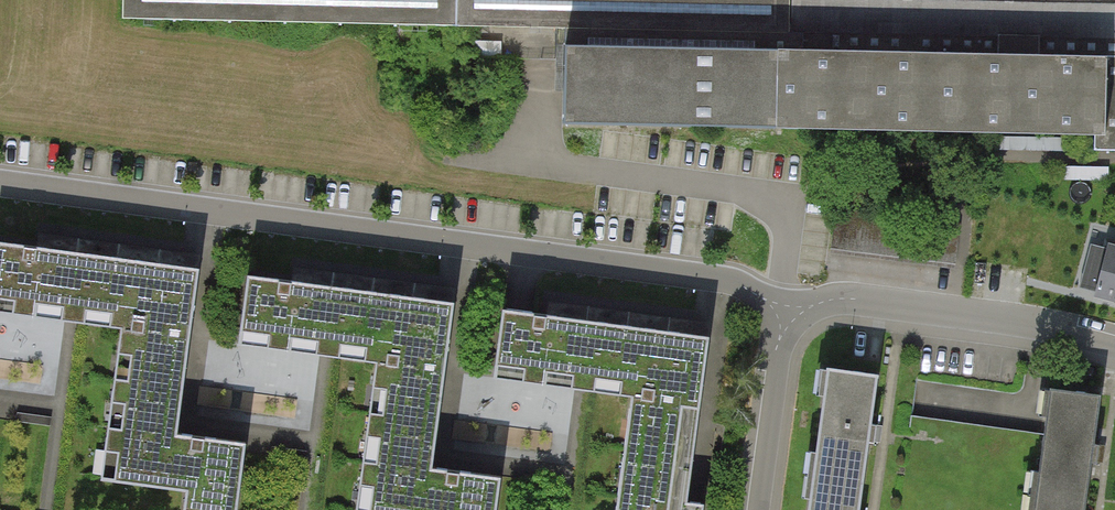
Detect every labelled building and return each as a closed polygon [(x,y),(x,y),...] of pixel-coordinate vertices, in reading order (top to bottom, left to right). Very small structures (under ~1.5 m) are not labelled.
[(123,16),(564,25),(1114,36),(1114,0),(123,0),(123,16)] [(564,25),(562,125),(1114,137),(1114,36),(564,25)] [(199,268),(0,242),(0,312),(121,327),(101,479),(188,491),(185,509),(237,509),(245,445),(177,437),(199,268)] [(1110,242),(1094,302),(1114,307),(1114,243),(1110,242)] [(455,301),(248,275),(240,341),(377,359),(357,509),(497,509),(502,477),(433,468),(455,301)] [(710,335),(503,308),(494,376),(633,394),(618,509),(705,509),(706,504),(688,502),(710,335)] [(829,369),(815,477),(864,484),(878,376),(829,369)] [(1054,391),(1039,497),(1087,504),(1102,397),(1054,391)] [(810,509),(860,509),(864,484),(815,477),(810,509)] [(1038,509),(1086,509),(1087,504),(1039,497),(1038,509)]
